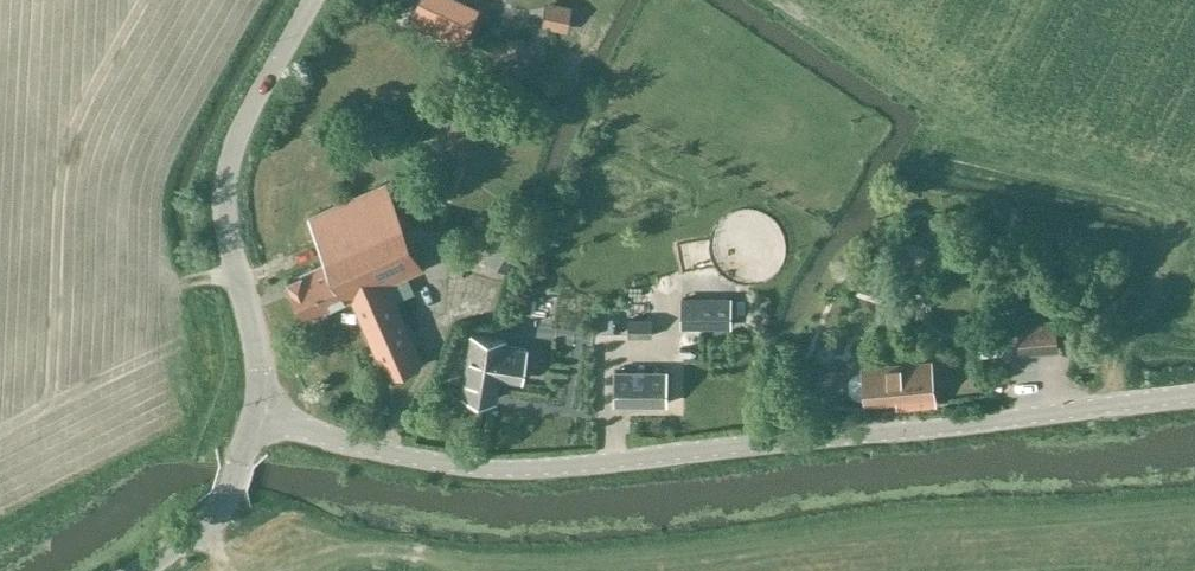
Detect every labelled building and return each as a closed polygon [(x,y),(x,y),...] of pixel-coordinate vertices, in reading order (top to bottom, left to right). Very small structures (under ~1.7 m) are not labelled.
[(409,16),(462,40),(478,5),(467,0),(417,0),(409,16)] [(551,3),(547,25),(568,28),(572,7),(551,3)] [(523,36),(510,36),(510,49),(523,49),(523,36)] [(450,117),(444,131),(462,139),(468,125),(450,117)] [(415,291),(407,275),(424,267),(388,183),(310,217),(329,261),(289,278),(306,317),(352,297),(388,376),(421,361),(395,300),(415,291)] [(482,262),(507,277),(531,235),(507,221),(482,262)] [(728,294),(680,295),(680,326),(728,325),(728,294)] [(629,334),(651,334),(652,317),(629,316),(629,334)] [(1019,354),(1059,351),(1056,317),(1017,320),(1019,354)] [(495,398),(499,377),(522,380),(528,346),(508,342),(509,336),(473,331),(469,354),(470,354),(468,364),(463,394),(495,398)] [(910,406),(935,403),(931,360),(862,366),(863,369),(859,370),(856,372),(853,374),(852,376),(851,378),(850,381),(850,385),(850,388),(851,390),(852,392),(854,395),(857,398),(858,399),(862,400),(865,400),(866,403),(909,400),(910,406)] [(614,403),(668,404),(668,368),(614,367),(614,403)]
